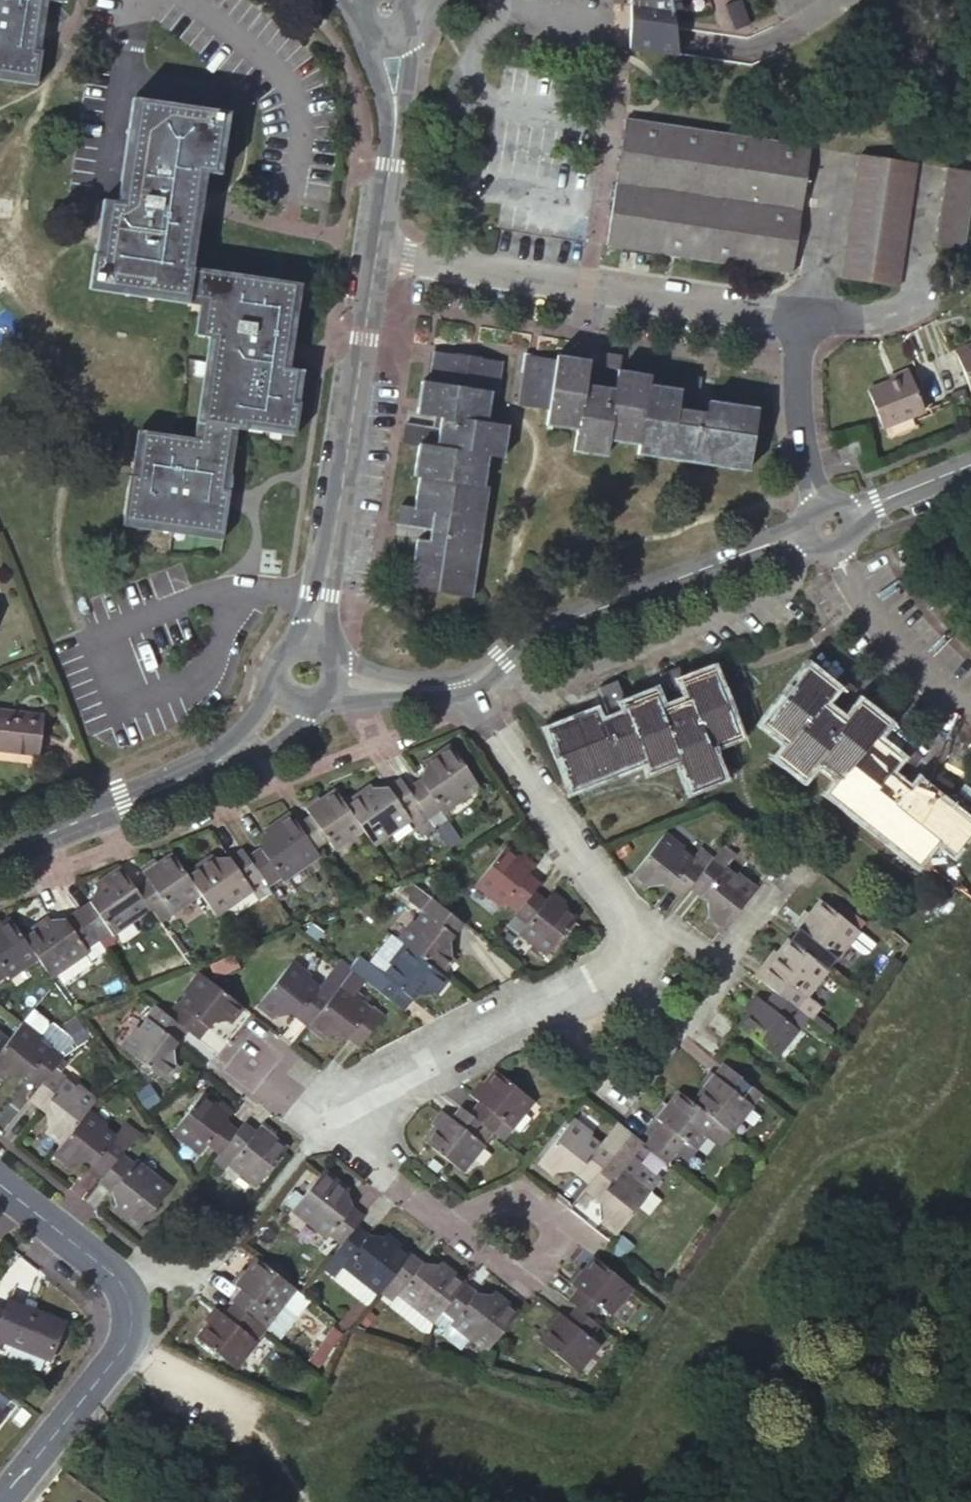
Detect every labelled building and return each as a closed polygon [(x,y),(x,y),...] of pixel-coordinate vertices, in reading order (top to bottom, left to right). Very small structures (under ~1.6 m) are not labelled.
[(35,79),(39,52),(33,51),(41,0),(0,0),(0,74),(35,79)] [(630,47),(677,54),(669,1),(672,0),(630,0),(630,47)] [(747,25),(741,3),(730,6),(736,28),(747,25)] [(282,368),(294,283),(185,268),(200,169),(213,171),(222,112),(137,100),(121,204),(108,202),(100,255),(94,255),(89,284),(205,301),(200,336),(214,338),(199,441),(142,433),(136,478),(130,477),(124,520),(221,534),(227,491),(221,490),(230,426),(244,428),(245,423),(293,429),(297,402),(291,401),(296,370),(282,368)] [(810,147),(625,119),(615,181),(605,245),(791,274),(810,147)] [(860,155),(840,279),(897,288),(916,163),(860,155)] [(963,250),(970,197),(970,171),(946,168),(934,245),(963,250)] [(956,355),(970,349),(970,342),(954,349),(956,355)] [(956,355),(970,392),(970,349),(956,355)] [(445,353),(432,351),(430,364),(445,353)] [(695,405),(699,378),(680,375),(677,389),(647,385),(649,375),(618,370),(620,355),(601,352),(597,379),(596,385),(585,383),(585,377),(588,359),(555,354),(555,359),(523,355),(516,405),(547,410),(545,426),(578,431),(574,453),(606,457),(608,441),(637,445),(635,456),(747,472),(757,408),(708,401),(707,407),(706,413),(694,412),(695,405)] [(502,455),(507,424),(485,420),(490,391),(497,392),(501,362),(445,353),(430,364),(427,385),(422,414),(439,417),(446,418),(444,430),(438,428),(405,423),(402,443),(418,445),(413,477),(418,478),(414,507),(398,505),(395,523),(424,528),(430,529),(429,540),(422,539),(417,538),(409,588),(470,598),(487,489),(483,488),(488,453),(502,455)] [(890,382),(909,374),(907,368),(887,376),(890,382)] [(867,390),(882,427),(924,411),(909,374),(890,382),(867,390)] [(597,379),(585,377),(585,383),(596,385),(597,379)] [(422,414),(427,385),(420,384),(415,413),(422,414)] [(707,407),(695,405),(694,412),(706,413),(707,407)] [(444,430),(446,418),(439,417),(438,428),(444,430)] [(429,540),(430,529),(424,528),(422,539),(429,540)] [(661,710),(658,704),(654,692),(625,703),(616,680),(597,687),(607,714),(610,720),(600,724),(597,717),(595,712),(547,730),(570,791),(646,761),(647,764),(677,753),(679,759),(691,790),(721,778),(710,748),(707,741),(736,730),(713,670),(684,680),(679,667),(659,675),(669,700),(671,706),(661,710)] [(921,758),(905,746),(896,757),(872,738),(884,723),(858,703),(846,717),(842,723),(833,716),(837,710),(854,689),(839,676),(830,687),(806,668),(761,724),(786,743),(775,757),(800,777),(814,760),(818,754),(844,774),(840,780),(829,794),(916,863),(936,838),(948,847),(969,821),(918,780),(913,787),(904,780),(921,758)] [(669,700),(658,704),(661,710),(671,706),(669,700)] [(37,754),(41,715),(0,710),(0,750),(37,754)] [(842,723),(846,717),(837,710),(833,716),(842,723)] [(607,714),(597,717),(600,724),(610,720),(607,714)] [(736,730),(707,741),(710,748),(738,737),(736,730)] [(479,788),(448,744),(422,762),(424,765),(419,779),(406,788),(427,819),(440,810),(443,813),(479,788)] [(679,759),(677,753),(647,764),(650,770),(679,759)] [(814,760),(840,780),(844,774),(818,754),(814,760)] [(406,788),(399,779),(387,787),(370,788),(368,785),(344,802),(363,830),(375,846),(411,821),(421,836),(433,827),(427,819),(406,788)] [(344,802),(335,789),(320,799),(306,809),(310,815),(298,823),(315,848),(327,840),(334,850),(363,830),(344,802)] [(303,805),(306,809),(320,799),(317,795),(303,805)] [(298,823),(289,812),(264,829),(266,832),(259,848),(246,857),(261,878),(267,887),(279,878),(282,882),(320,856),(315,848),(298,823)] [(948,847),(954,852),(970,830),(970,822),(969,821),(948,847)] [(691,859),(681,850),(682,848),(664,833),(629,876),(644,888),(647,886),(662,884),(680,898),(689,887),(711,859),(699,850),(691,859)] [(505,903),(516,912),(533,891),(538,884),(527,875),(532,868),(518,858),(504,846),(474,885),(501,906),(505,903)] [(735,876),(724,867),(733,856),(721,846),(711,859),(689,887),(705,900),(708,916),(705,919),(721,931),(755,888),(737,873),(735,876)] [(246,857),(241,849),(229,857),(212,858),(210,855),(184,873),(199,895),(214,916),(252,890),(249,887),(261,878),(246,857)] [(184,873),(171,854),(157,864),(143,874),(146,878),(133,887),(149,910),(158,923),(171,914),(199,895),(184,873)] [(518,858),(532,868),(535,864),(522,854),(518,858)] [(140,869),(143,874),(157,864),(154,860),(140,869)] [(133,887),(119,866),(93,884),(95,887),(89,902),(78,910),(98,939),(110,931),(113,936),(149,910),(133,887)] [(462,923),(410,881),(401,885),(395,888),(424,911),(415,922),(413,920),(397,939),(403,944),(441,975),(454,959),(451,957),(448,940),(462,923)] [(545,900),(533,891),(516,912),(514,914),(526,924),(519,934),(546,955),(577,916),(563,905),(549,895),(545,900)] [(552,891),(549,895),(563,905),(566,901),(552,891)] [(380,914),(373,896),(354,904),(385,930),(391,923),(380,914)] [(858,930),(820,900),(809,914),(798,927),(805,932),(795,945),(822,966),(832,953),(837,957),(858,930)] [(98,939),(78,910),(65,919),(47,920),(45,917),(21,934),(39,959),(52,978),(87,953),(91,958),(105,948),(98,939)] [(794,924),(798,927),(809,914),(805,911),(794,924)] [(10,917),(0,924),(0,979),(6,975),(9,980),(39,959),(21,934),(10,917)] [(772,990),(797,1010),(806,998),(827,970),(822,966),(795,945),(788,940),(777,953),(767,967),(773,972),(764,984),(772,990)] [(441,975),(403,944),(388,962),(391,965),(383,974),(361,956),(349,971),(351,972),(401,1013),(415,996),(416,994),(431,993),(434,995),(447,980),(441,975)] [(763,964),(767,967),(777,953),(773,950),(763,964)] [(310,977),(291,961),(256,1005),(272,1017),(274,1015),(290,1012),(308,1026),(338,987),(327,978),(319,988),(308,979),(310,977)] [(763,964),(753,976),(764,984),(773,972),(767,967),(763,964)] [(241,1007),(198,973),(184,992),(186,994),(178,1004),(176,1003),(167,1015),(185,1030),(196,1039),(210,1021),(226,1021),(229,1023),(241,1007)] [(382,1018),(359,999),(360,998),(342,983),(338,987),(308,1026),(323,1038),(325,1035),(341,1033),(358,1047),(382,1018)] [(737,1027),(776,1057),(797,1029),(806,1017),(801,1013),(797,1010),(772,990),(763,1002),(759,999),(748,1013),(737,1027)] [(748,1013),(759,999),(754,996),(744,1010),(748,1013)] [(806,998),(797,1010),(801,1013),(810,1002),(806,998)] [(185,1030),(167,1015),(155,1006),(138,1028),(136,1026),(120,1046),(163,1081),(176,1065),(173,1063),(171,1048),(185,1030)] [(22,1023),(39,1038),(48,1027),(48,1022),(33,1010),(22,1023)] [(38,1040),(39,1038),(22,1023),(8,1041),(0,1050),(0,1077),(3,1079),(5,1076),(21,1073),(38,1087),(53,1069),(63,1056),(52,1047),(50,1049),(38,1040)] [(703,1088),(692,1103),(716,1122),(731,1133),(752,1105),(742,1097),(751,1086),(728,1068),(720,1079),(713,1074),(703,1088)] [(95,1102),(76,1086),(74,1088),(64,1079),(64,1078),(53,1069),(38,1087),(28,1099),(46,1113),(47,1129),(45,1132),(60,1144),(87,1111),(95,1102)] [(532,1101),(494,1071),(483,1084),(472,1097),(478,1102),(468,1114),(491,1132),(500,1120),(511,1128),(532,1101)] [(703,1088),(713,1074),(709,1071),(699,1085),(703,1088)] [(468,1094),(472,1097),(483,1084),(479,1081),(468,1094)] [(148,1083),(135,1092),(146,1109),(159,1099),(148,1083)] [(731,1133),(716,1122),(692,1103),(678,1092),(667,1105),(657,1119),(662,1123),(652,1135),(644,1145),(666,1162),(674,1152),(686,1161),(706,1135),(721,1146),(731,1133)] [(225,1145),(237,1131),(225,1121),(229,1116),(216,1105),(202,1094),(171,1132),(199,1154),(207,1144),(219,1154),(225,1145)] [(216,1105),(229,1116),(232,1112),(219,1101),(216,1105)] [(653,1116),(657,1119),(667,1105),(663,1102),(653,1116)] [(468,1114),(460,1108),(452,1119),(446,1114),(435,1127),(424,1142),(461,1172),(484,1144),(482,1143),(491,1132),(468,1114)] [(106,1126),(87,1111),(60,1144),(53,1153),(68,1166),(70,1163),(87,1160),(104,1175),(121,1154),(128,1145),(140,1135),(125,1122),(114,1136),(104,1128),(106,1126)] [(435,1127),(446,1114),(442,1111),(431,1124),(435,1127)] [(590,1134),(571,1119),(537,1163),(553,1175),(555,1172),(570,1169),(588,1183),(607,1159),(628,1133),(615,1123),(598,1145),(588,1137),(590,1134)] [(237,1131),(225,1145),(237,1154),(228,1165),(256,1187),(286,1148),(272,1137),(259,1127),(254,1133),(243,1123),(237,1131)] [(262,1123),(259,1127),(272,1137),(275,1133),(262,1123)] [(674,1152),(666,1162),(678,1171),(686,1161),(674,1152)] [(99,1181),(110,1190),(116,1206),(114,1209),(137,1228),(169,1189),(134,1161),(132,1163),(121,1154),(104,1175),(99,1181)] [(630,1179),(618,1170),(619,1168),(607,1159),(588,1183),(583,1189),(601,1203),(602,1219),(600,1222),(616,1235),(650,1192),(631,1177),(630,1179)] [(642,1164),(631,1177),(650,1192),(660,1179),(642,1164)] [(327,1238),(337,1246),(355,1225),(362,1216),(352,1208),(346,1192),(348,1189),(324,1170),(290,1212),(306,1225),(325,1240),(327,1238)] [(306,1225),(297,1237),(316,1251),(325,1240),(306,1225)] [(411,1254),(386,1234),(383,1238),(367,1235),(355,1225),(337,1246),(331,1254),(343,1265),(342,1267),(377,1295),(382,1289),(411,1254)] [(466,1282),(440,1262),(438,1264),(422,1263),(411,1254),(382,1289),(394,1298),(396,1294),(416,1310),(432,1323),(437,1316),(464,1284),(466,1282)] [(568,1302),(576,1308),(595,1322),(604,1310),(611,1315),(632,1287),(592,1257),(582,1271),(571,1285),(578,1290),(568,1302)] [(233,1303),(266,1330),(275,1318),(273,1316),(296,1289),(259,1259),(247,1274),(236,1287),(240,1290),(231,1301),(233,1303)] [(582,1271),(578,1268),(567,1282),(571,1285),(582,1271)] [(247,1274),(243,1271),(232,1284),(236,1287),(247,1274)] [(519,1311),(494,1291),(491,1294),(474,1293),(464,1284),(437,1316),(448,1325),(450,1323),(469,1339),(486,1352),(519,1311)] [(416,1310),(396,1294),(394,1298),(387,1305),(407,1321),(416,1310)] [(369,1305),(359,1297),(337,1323),(347,1331),(362,1313),(369,1305)] [(8,1300),(4,1309),(0,1308),(0,1340),(48,1359),(62,1323),(8,1300)] [(266,1330),(233,1303),(223,1314),(219,1310),(207,1324),(196,1338),(234,1369),(266,1330)] [(219,1310),(213,1306),(202,1320),(207,1324),(219,1310)] [(549,1327),(537,1343),(576,1372),(598,1344),(589,1337),(599,1325),(595,1322),(576,1308),(567,1320),(559,1314),(549,1327)] [(604,1310),(595,1322),(599,1325),(601,1327),(611,1315),(604,1310)] [(559,1314),(555,1311),(545,1324),(549,1327),(559,1314)] [(469,1339),(450,1323),(448,1325),(441,1333),(460,1349),(469,1339)] [(0,1393),(0,1413),(5,1416),(14,1404),(0,1393)]
